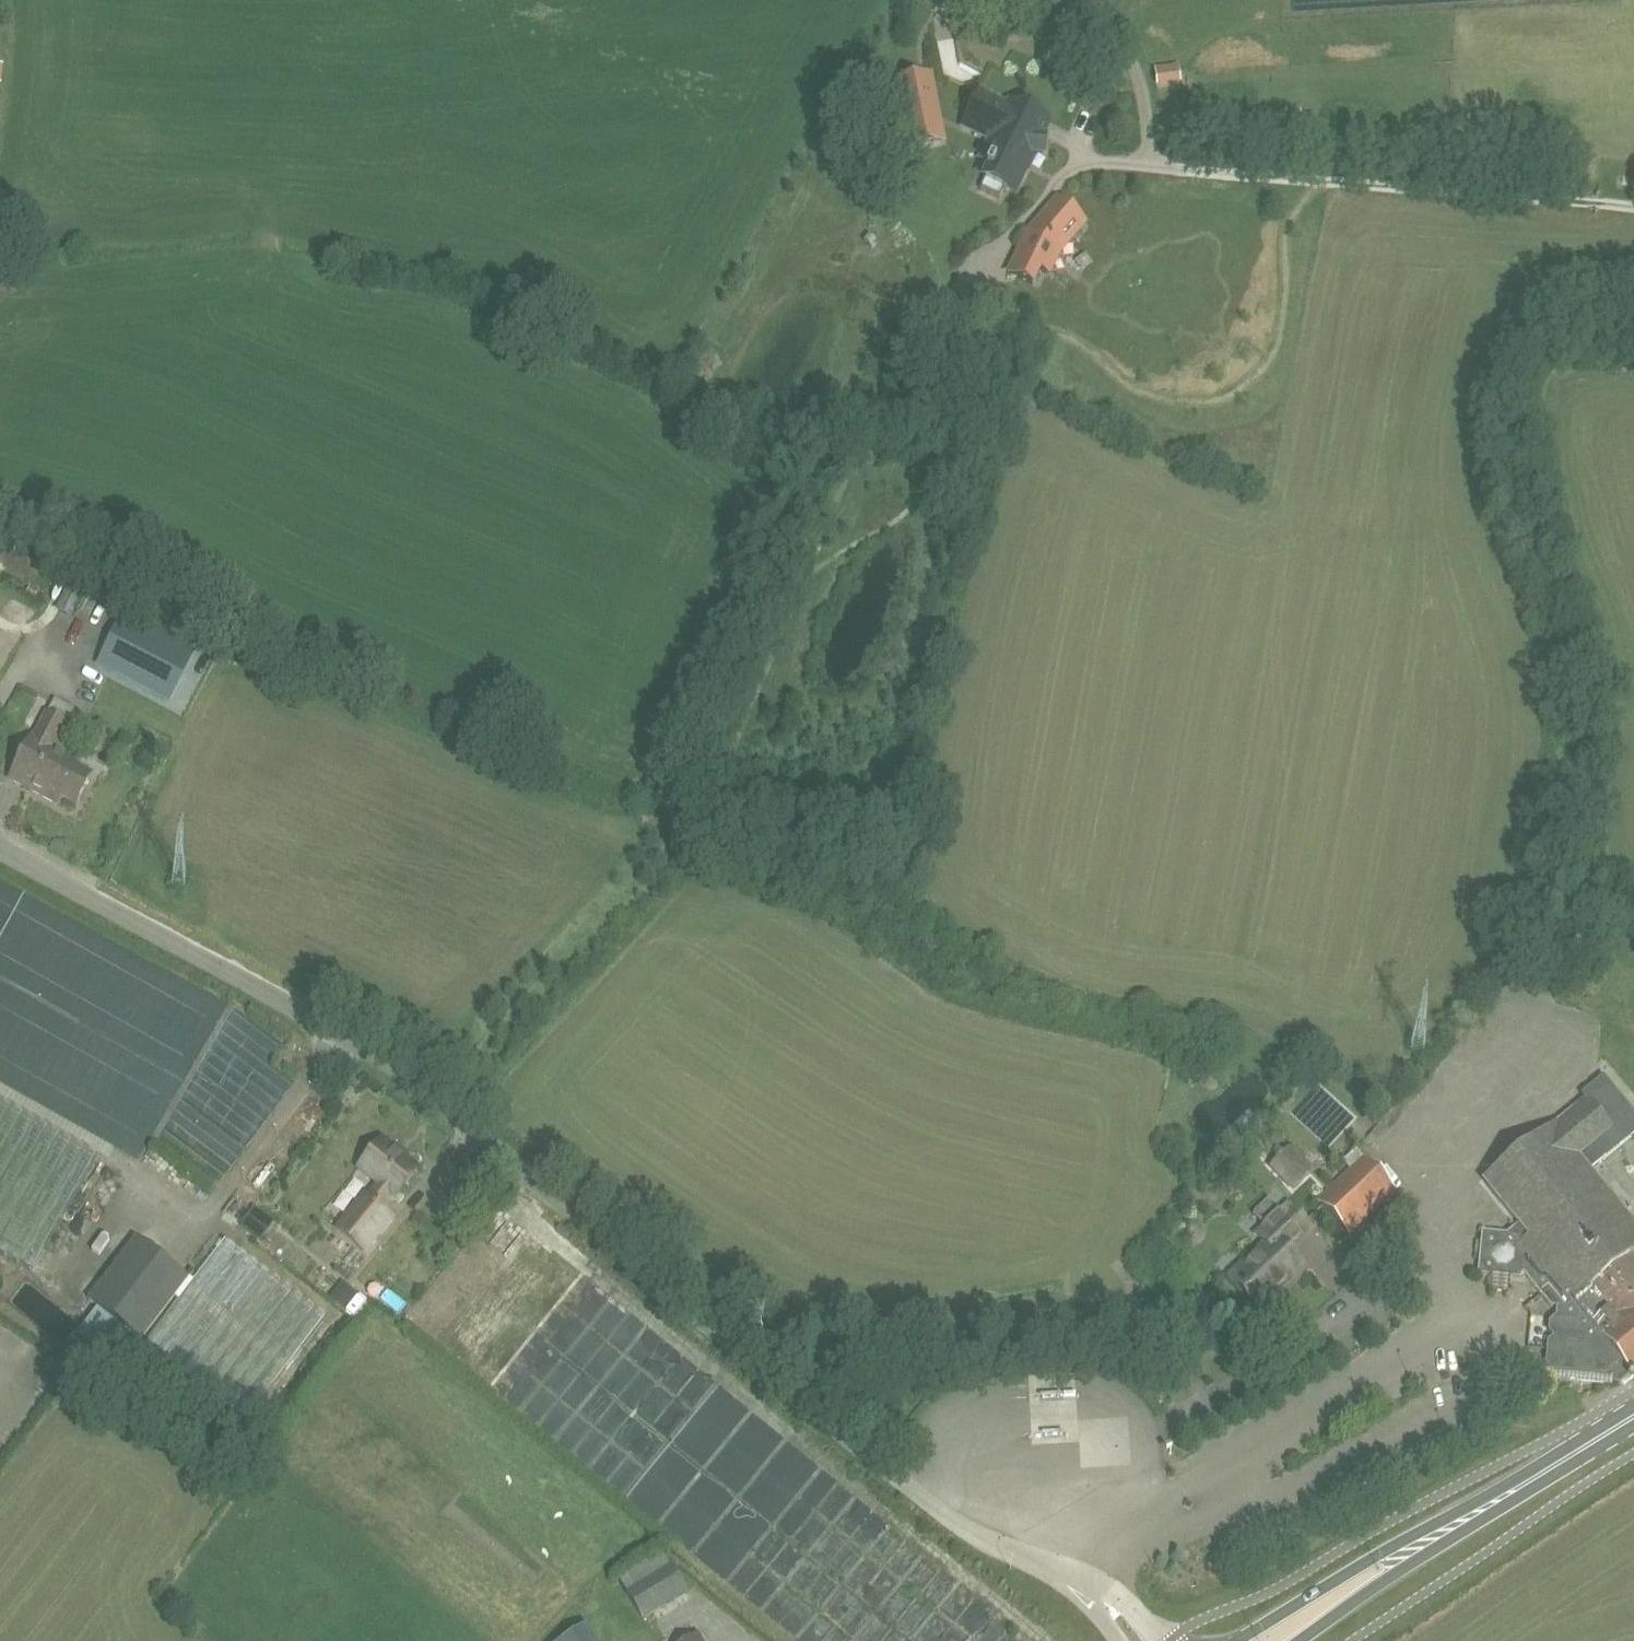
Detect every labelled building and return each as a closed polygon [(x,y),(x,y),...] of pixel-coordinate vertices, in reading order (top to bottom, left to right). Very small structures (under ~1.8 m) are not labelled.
[(1049,122),(1011,103),(1008,109),(1002,106),(1003,104),(981,93),(980,94),(961,85),(954,98),(932,87),(930,77),(897,84),(898,89),(896,89),(899,104),(901,104),(910,147),(942,141),(934,101),(968,118),(964,126),(981,135),(983,130),(1008,142),(996,165),(990,162),(987,170),(989,172),(980,190),(999,199),(1003,190),(1013,195),(1026,168),(1023,167),(1029,155),(1044,156),(1046,138),(1042,138),(1049,122)] [(1082,224),(1057,202),(1029,234),(1028,236),(1009,274),(1031,285),(1039,271),(1041,272),(1046,263),(1050,266),(1056,254),(1082,224)] [(74,613),(83,594),(68,587),(63,600),(59,607),(74,613)] [(170,702),(196,653),(187,648),(189,645),(134,616),(132,619),(124,615),(98,665),(170,702)] [(76,805),(92,777),(76,768),(80,761),(55,747),(67,724),(48,714),(35,737),(33,736),(10,778),(57,804),(61,797),(76,805)] [(1581,1178),(1633,1135),(1633,1113),(1603,1076),(1581,1094),(1587,1101),(1557,1125),(1557,1124),(1486,1181),(1520,1223),(1507,1234),(1482,1231),(1478,1275),(1529,1280),(1551,1307),(1564,1308),(1563,1318),(1550,1317),(1546,1370),(1604,1376),(1609,1371),(1620,1384),(1623,1382),(1625,1385),(1633,1378),(1632,1378),(1633,1376),(1633,1257),(1631,1253),(1633,1250),(1633,1226),(1620,1209),(1612,1216),(1581,1178)] [(97,1156),(0,1102),(0,1254),(32,1272),(97,1156)] [(395,1197),(418,1169),(382,1139),(359,1167),(379,1184),(368,1197),(364,1194),(337,1228),(364,1250),(391,1217),(381,1208),(392,1194),(395,1197)] [(1288,1147),(1271,1162),(1293,1188),(1310,1173),(1288,1147)] [(1395,1191),(1364,1157),(1318,1199),(1349,1233),(1395,1191)] [(1288,1253),(1311,1230),(1288,1207),(1258,1236),(1267,1244),(1230,1279),(1259,1309),(1302,1268),(1288,1253)] [(246,1422),(326,1317),(225,1240),(192,1283),(187,1280),(189,1278),(136,1238),(89,1301),(97,1307),(76,1335),(117,1366),(138,1338),(141,1340),(178,1291),(183,1295),(145,1345),(246,1422)] [(1494,1298),(1512,1297),(1511,1282),(1494,1283),(1494,1298)] [(330,1298),(343,1308),(354,1295),(341,1285),(330,1298)] [(1061,1417),(1062,1434),(1084,1434),(1082,1397),(1048,1398),(1049,1417),(1061,1417)] [(671,1563),(625,1591),(643,1619),(688,1591),(671,1563)]
